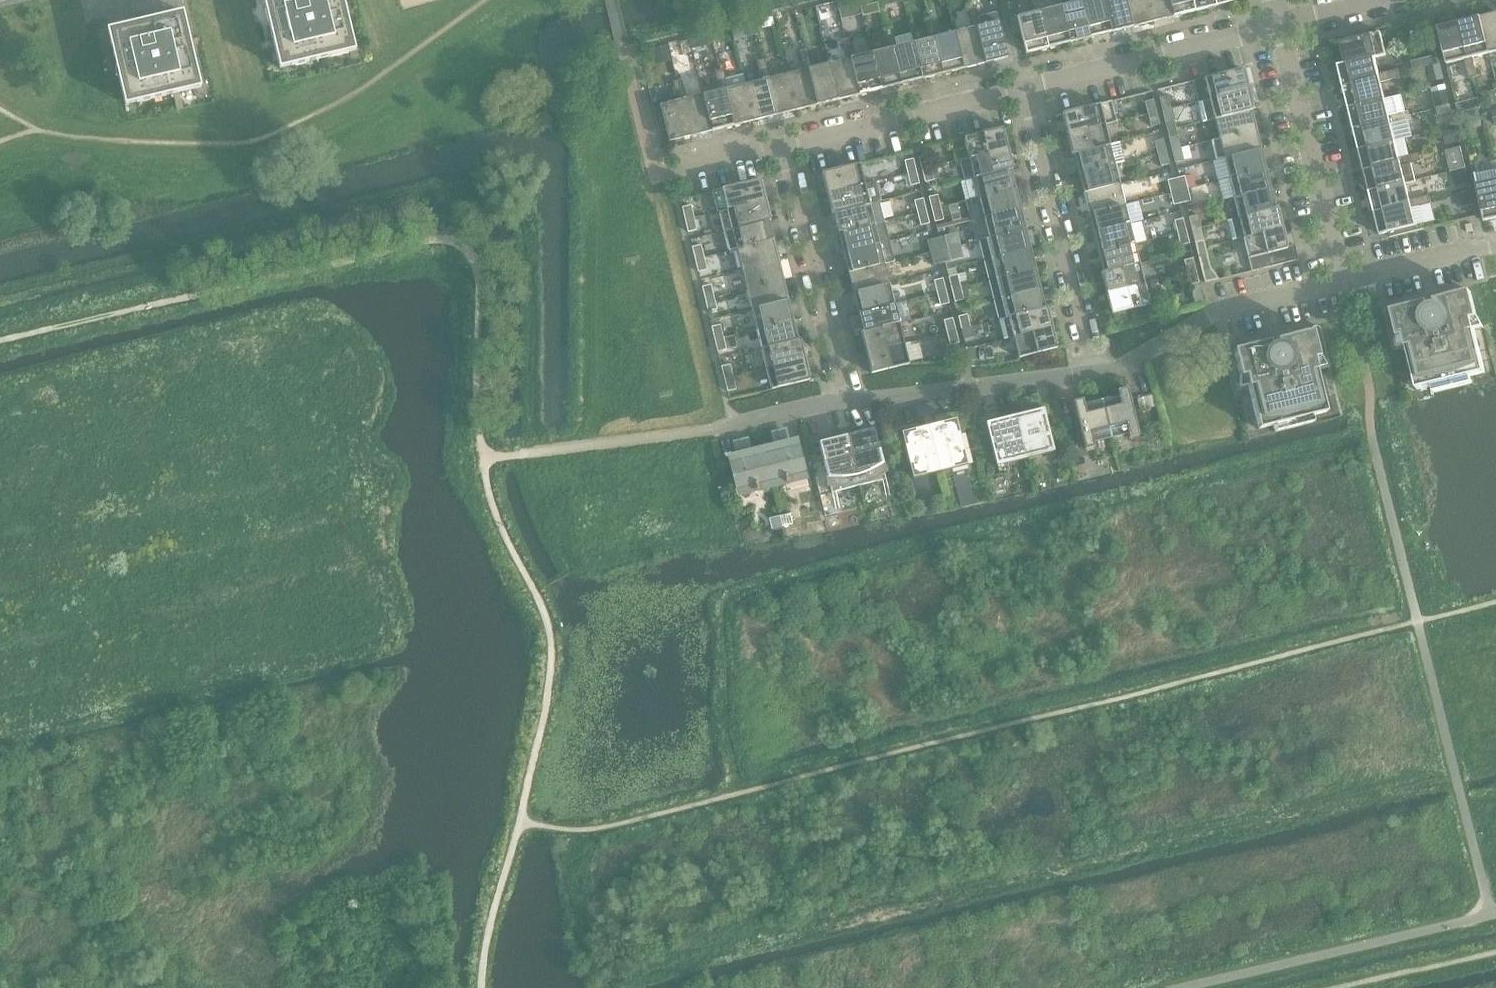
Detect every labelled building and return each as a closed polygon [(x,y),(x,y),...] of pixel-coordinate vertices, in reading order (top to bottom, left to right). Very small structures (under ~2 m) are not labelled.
[(279,69),(356,51),(344,0),(263,0),(279,69)] [(1060,6),(1069,43),(1090,37),(1081,1),(1085,0),(1076,0),(1076,2),(1060,6)] [(1081,1),(1090,37),(1110,32),(1102,0),(1085,0),(1081,1)] [(1110,32),(1131,27),(1125,0),(1102,0),(1110,32)] [(1131,27),(1152,22),(1147,0),(1125,0),(1131,27)] [(1152,22),(1173,17),(1169,0),(1147,0),(1152,22)] [(1173,17),(1194,12),(1191,0),(1169,0),(1173,17)] [(1194,12),(1215,6),(1214,0),(1191,0),(1194,12)] [(1034,12),(1010,19),(1014,34),(1020,32),(1026,53),(1048,48),(1039,11),(1043,10),(1041,1),(1032,3),(1034,12)] [(975,6),(967,8),(969,19),(978,16),(975,6)] [(1043,10),(1039,11),(1048,48),(1069,43),(1060,6),(1043,10)] [(183,11),(107,29),(125,105),(201,87),(183,11)] [(1492,13),(1492,14),(1480,17),(1489,53),(1495,51),(1495,12),(1492,13)] [(976,27),(980,26),(978,16),(969,19),(972,28),(955,32),(964,69),(985,63),(976,27)] [(1428,16),(1420,18),(1422,28),(1431,26),(1428,16)] [(772,17),(760,20),(762,28),(774,25),(772,17)] [(933,17),(925,19),(927,29),(936,27),(933,17)] [(1475,67),(1473,57),(1489,53),(1480,17),(1468,20),(1468,19),(1459,21),(1468,58),(1464,59),(1467,69),(1475,67)] [(976,27),(985,63),(1007,58),(1001,37),(1008,35),(1004,20),(980,26),(976,27)] [(1450,24),(1437,27),(1446,64),(1464,59),(1468,58),(1459,21),(1450,24)] [(751,22),(737,26),(740,38),(754,34),(751,22)] [(913,43),(910,32),(894,36),(891,27),(883,29),(885,39),(894,37),(896,47),(892,48),(901,84),(922,79),(913,43)] [(943,74),(934,37),(938,36),(936,27),(927,29),(930,38),(913,43),(922,79),(943,74)] [(717,31),(710,32),(712,42),(719,40),(717,31)] [(938,36),(934,37),(943,74),(964,69),(955,32),(938,36)] [(1374,58),(1386,55),(1381,32),(1340,42),(1345,63),(1346,64),(1374,57),(1374,58)] [(849,37),(841,40),(843,50),(852,48),(849,37)] [(894,37),(885,39),(888,49),(871,53),(880,89),(901,84),(892,48),(896,47),(894,37)] [(666,46),(651,50),(654,63),(669,60),(666,46)] [(807,48),(798,50),(801,60),(809,58),(807,48)] [(846,59),(829,63),(838,100),(859,95),(850,58),(854,57),(852,48),(843,50),(846,59)] [(854,57),(850,58),(859,95),(880,89),(871,53),(854,57)] [(1433,56),(1412,62),(1414,69),(1435,64),(1433,56)] [(1338,65),(1341,78),(1340,78),(1343,87),(1379,78),(1380,82),(1390,80),(1388,71),(1378,74),(1374,58),(1374,57),(1346,64),(1345,63),(1338,65)] [(765,58),(756,60),(759,71),(767,68),(765,58)] [(801,60),(803,70),(786,74),(796,110),(816,105),(807,69),(812,68),(809,58),(801,60)] [(812,68),(807,69),(816,105),(838,100),(829,63),(812,68)] [(1440,64),(1427,67),(1431,82),(1444,79),(1440,64)] [(1477,77),(1475,67),(1467,69),(1469,79),(1477,77)] [(759,71),(761,80),(745,84),(754,121),(775,115),(765,79),(770,78),(767,68),(759,71)] [(723,69),(715,71),(717,81),(726,79),(723,69)] [(1242,69),(1192,81),(1197,102),(1247,89),(1242,69)] [(1398,69),(1388,71),(1390,80),(1400,77),(1398,69)] [(770,78),(765,79),(775,115),(796,110),(786,74),(770,78)] [(1379,78),(1343,87),(1345,96),(1348,108),(1385,99),(1380,82),(1379,78)] [(681,79),(673,81),(675,91),(684,89),(681,79)] [(726,79),(717,81),(719,90),(703,95),(712,131),(733,126),(724,89),(728,88),(726,79)] [(728,88),(724,89),(733,126),(754,121),(745,84),(728,88)] [(684,89),(675,91),(677,101),(653,107),(659,131),(666,129),(669,142),(691,136),(682,100),(686,99),(684,89)] [(1247,89),(1197,102),(1203,122),(1214,119),(1250,110),(1252,110),(1247,89)] [(1447,90),(1433,94),(1436,108),(1451,105),(1447,90)] [(686,99),(682,100),(691,136),(712,131),(703,95),(686,99)] [(1168,96),(1159,98),(1162,111),(1171,108),(1168,96)] [(1401,122),(1398,113),(1389,116),(1385,99),(1348,108),(1351,120),(1353,129),(1390,120),(1391,124),(1401,122)] [(1153,100),(1145,102),(1148,114),(1156,112),(1153,100)] [(1111,101),(1062,113),(1067,134),(1105,125),(1117,122),(1111,101)] [(1171,108),(1162,111),(1165,123),(1174,121),(1171,108)] [(1250,110),(1214,119),(1219,138),(1255,129),(1250,110)] [(1408,111),(1398,113),(1401,122),(1411,119),(1408,111)] [(1156,112),(1148,114),(1151,126),(1159,124),(1156,112)] [(1479,114),(1467,117),(1470,128),(1481,125),(1479,114)] [(1390,120),(1353,129),(1355,138),(1356,138),(1359,150),(1395,141),(1391,124),(1390,120)] [(1073,154),(1110,145),(1105,125),(1067,134),(1072,155),(1074,155),(1073,154)] [(1002,128),(964,138),(969,158),(1007,149),(1002,128)] [(1456,128),(1445,131),(1449,144),(1460,141),(1456,128)] [(1219,138),(1211,140),(1216,160),(1224,158),(1260,149),(1255,129),(1219,138)] [(1178,136),(1169,138),(1172,150),(1181,148),(1178,136)] [(1411,164),(1409,155),(1408,155),(1404,138),(1395,141),(1359,150),(1362,162),(1361,162),(1363,171),(1400,162),(1401,166),(1411,164)] [(1163,139),(1154,141),(1157,154),(1166,152),(1163,139)] [(1074,155),(1078,173),(1115,164),(1122,162),(1118,143),(1110,145),(1073,154),(1074,155)] [(1466,168),(1461,147),(1445,151),(1450,172),(1466,168)] [(1181,148),(1172,150),(1175,162),(1184,160),(1181,148)] [(1007,149),(969,158),(959,161),(964,180),(974,177),(974,178),(1010,169),(1010,170),(1012,170),(1007,149)] [(1260,149),(1224,158),(1229,178),(1265,169),(1260,149)] [(1166,152),(1157,154),(1160,166),(1169,164),(1166,152)] [(1419,153),(1409,155),(1411,164),(1401,166),(1400,162),(1363,171),(1366,180),(1369,192),(1405,183),(1406,184),(1415,181),(1411,164),(1421,161),(1419,153)] [(927,155),(919,158),(922,170),(930,168),(927,155)] [(913,159),(904,161),(907,174),(916,171),(913,159)] [(859,163),(821,173),(826,194),(865,184),(859,163)] [(1115,164),(1078,173),(1083,193),(1120,184),(1115,164)] [(930,168),(922,170),(925,182),(933,180),(930,168)] [(974,177),(964,180),(969,200),(1015,189),(1010,170),(1010,169),(974,178),(974,177)] [(1265,169),(1229,178),(1234,198),(1270,189),(1265,169)] [(1492,171),(1476,174),(1476,173),(1474,173),(1484,221),(1495,218),(1495,170),(1492,171)] [(916,171),(907,174),(910,186),(919,184),(916,171)] [(1467,171),(1453,174),(1456,185),(1470,182),(1467,171)] [(1184,176),(1176,178),(1179,191),(1187,189),(1184,176)] [(1176,178),(1167,180),(1170,193),(1179,191),(1176,178)] [(760,179),(714,191),(719,212),(765,200),(760,179)] [(865,184),(826,194),(832,215),(833,214),(833,213),(870,204),(881,201),(876,181),(865,184)] [(1421,206),(1419,197),(1410,200),(1406,184),(1405,183),(1369,192),(1372,204),(1374,213),(1411,204),(1412,208),(1419,206),(1421,206)] [(1120,184),(1083,193),(1088,214),(1125,204),(1120,184)] [(969,200),(964,201),(964,202),(966,202),(968,211),(974,213),(975,219),(976,220),(1020,209),(1015,189),(969,200)] [(1187,189),(1179,191),(1182,203),(1190,201),(1187,189)] [(1270,189),(1234,198),(1238,218),(1239,218),(1275,209),(1274,208),(1270,189)] [(1179,191),(1170,193),(1173,205),(1182,203),(1179,191)] [(1468,191),(1456,194),(1459,204),(1470,202),(1468,191)] [(937,195),(928,197),(931,210),(940,208),(937,195)] [(1431,203),(1429,195),(1419,197),(1421,206),(1431,203)] [(923,199),(914,201),(917,213),(926,211),(923,199)] [(768,221),(770,221),(765,200),(719,212),(724,231),(768,220),(768,221)] [(870,204),(833,213),(833,214),(838,233),(874,224),(870,204)] [(1125,204),(1088,214),(1093,233),(1129,224),(1125,204)] [(1411,204),(1374,213),(1376,222),(1380,235),(1389,232),(1390,237),(1425,229),(1419,206),(1412,208),(1411,204)] [(694,218),(691,205),(682,208),(685,220),(694,218)] [(1238,218),(1227,220),(1232,240),(1243,237),(1243,238),(1281,228),(1276,207),(1274,208),(1275,209),(1239,218),(1238,218)] [(940,208),(931,210),(935,222),(943,220),(940,208)] [(979,233),(980,239),(974,240),(974,242),(979,241),(989,238),(1025,229),(1020,209),(976,220),(975,219),(969,221),(969,223),(971,222),(973,231),(979,233)] [(926,211),(917,213),(920,226),(929,223),(926,211)] [(1197,215),(1188,217),(1191,230),(1200,227),(1197,215)] [(697,230),(694,218),(685,220),(688,232),(697,230)] [(1183,219),(1174,221),(1177,233),(1186,231),(1183,219)] [(768,220),(724,231),(728,251),(736,249),(773,240),(768,221),(768,220)] [(874,224),(838,233),(843,253),(889,241),(884,221),(874,224)] [(1129,224),(1093,233),(1098,253),(1134,244),(1129,224)] [(1200,227),(1191,230),(1195,242),(1203,240),(1200,227)] [(1298,260),(1294,245),(1286,247),(1281,228),(1243,238),(1249,258),(1252,271),(1298,260)] [(1025,229),(989,238),(979,241),(984,260),(993,258),(1030,249),(1025,229)] [(1186,231),(1177,233),(1180,245),(1189,243),(1186,231)] [(944,236),(936,238),(939,251),(947,248),(944,236)] [(936,238),(927,240),(930,253),(939,251),(936,238)] [(773,240),(736,249),(741,269),(778,260),(773,240)] [(889,241),(843,253),(848,273),(884,264),(894,261),(889,241)] [(1134,244),(1098,253),(1103,272),(1103,273),(1139,264),(1134,244)] [(701,245),(692,247),(695,259),(704,257),(701,245)] [(947,248),(939,251),(942,263),(950,261),(947,248)] [(1030,249),(993,258),(984,260),(989,280),(998,278),(1035,269),(1030,249)] [(939,251),(930,253),(933,265),(942,263),(939,251)] [(1207,255),(1198,257),(1201,269),(1210,267),(1207,255)] [(695,259),(698,272),(707,270),(704,257),(695,259)] [(1193,259),(1184,261),(1187,273),(1196,271),(1193,259)] [(778,260),(741,269),(746,289),(783,280),(778,260)] [(884,264),(848,273),(853,292),(889,283),(884,264)] [(1103,272),(1101,272),(1106,293),(1144,283),(1139,264),(1103,273),(1103,272)] [(1035,269),(998,278),(989,280),(994,300),(1003,298),(1040,289),(1035,269)] [(1196,271),(1187,273),(1190,286),(1199,284),(1196,271)] [(957,275),(948,277),(951,289),(960,287),(957,275)] [(942,279),(934,281),(937,293),(945,291),(942,279)] [(783,280),(746,289),(751,309),(788,300),(783,280)] [(889,283),(853,292),(858,313),(894,304),(889,283)] [(1144,283),(1106,293),(1111,314),(1149,304),(1144,283)] [(711,285),(702,287),(705,300),(714,297),(711,285)] [(960,287),(951,289),(954,302),(963,300),(960,287)] [(1040,289),(1003,298),(994,300),(999,320),(1044,308),(1044,307),(1040,289)] [(945,291),(937,293),(940,306),(949,303),(945,291)] [(1384,312),(1384,313),(1394,351),(1407,348),(1417,389),(1432,386),(1433,393),(1473,383),(1471,376),(1485,373),(1472,319),(1477,318),(1471,291),(1428,302),(1393,310),(1393,309),(1392,309),(1391,308),(1389,307),(1388,308),(1386,308),(1385,309),(1385,310),(1384,311),(1384,312)] [(714,297),(705,300),(708,312),(717,310),(714,297)] [(788,300),(751,309),(756,329),(792,320),(788,300)] [(894,304),(858,313),(863,331),(863,332),(899,323),(894,304)] [(1046,307),(1044,307),(1044,308),(999,320),(1003,339),(1013,337),(1051,328),(1046,307)] [(967,315),(958,317),(961,329),(970,327),(967,315)] [(952,318),(943,320),(947,333),(955,330),(952,318)] [(792,320),(756,329),(761,349),(799,339),(799,338),(797,339),(792,320)] [(863,331),(861,332),(866,353),(904,343),(899,323),(863,332),(863,331)] [(720,325),(712,327),(715,339),(723,337),(720,325)] [(1310,330),(1310,331),(1287,337),(1233,350),(1240,377),(1245,375),(1251,399),(1258,429),(1273,425),(1274,432),(1313,422),(1312,416),(1326,412),(1316,370),(1329,367),(1320,329),(1320,328),(1319,328),(1318,327),(1318,326),(1317,326),(1315,326),(1313,326),(1312,327),(1311,327),(1311,328),(1311,329),(1310,330)] [(970,327),(961,329),(964,340),(972,337),(970,327)] [(1051,328),(1013,337),(1018,358),(1056,348),(1051,328)] [(955,330),(947,333),(950,345),(958,343),(955,330)] [(715,339),(717,348),(718,352),(727,349),(723,337),(715,339)] [(799,339),(761,349),(766,369),(804,359),(799,339)] [(904,343),(866,353),(871,373),(909,364),(904,343)] [(974,347),(965,348),(965,361),(974,360),(974,347)] [(804,359),(766,369),(771,389),(809,380),(804,359)] [(730,364),(721,367),(724,379),(733,377),(730,364)] [(724,379),(728,391),(736,389),(733,377),(724,379)] [(1118,395),(1101,400),(1110,436),(1127,432),(1129,438),(1139,436),(1127,388),(1117,390),(1118,395)] [(1143,397),(1137,399),(1140,410),(1146,408),(1143,397)] [(1094,447),(1093,440),(1110,436),(1101,400),(1084,404),(1082,399),(1072,401),(1084,449),(1094,447)] [(1043,408),(1014,415),(1025,459),(1054,451),(1043,408)] [(1014,415),(985,423),(996,466),(1025,459),(1014,415)] [(955,419),(928,426),(939,471),(967,465),(955,419)] [(797,426),(774,429),(775,438),(798,436),(797,426)] [(928,426),(901,433),(912,478),(939,471),(928,426)] [(846,435),(858,485),(885,479),(873,429),(846,435)] [(846,435),(819,442),(831,492),(858,485),(846,435)] [(777,444),(762,448),(772,486),(788,482),(787,476),(802,473),(795,446),(791,447),(790,441),(786,442),(785,438),(776,440),(777,444)] [(735,455),(737,461),(733,462),(739,488),(754,484),(756,490),(772,486),(762,448),(748,452),(747,447),(738,449),(739,454),(735,455)] [(779,516),(782,526),(792,524),(789,513),(779,516)] [(779,516),(769,518),(771,529),(782,526),(779,516)]
